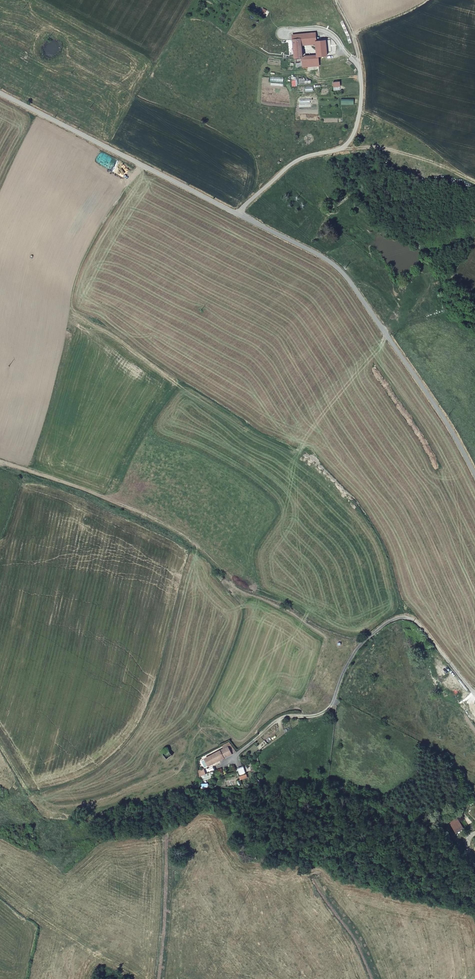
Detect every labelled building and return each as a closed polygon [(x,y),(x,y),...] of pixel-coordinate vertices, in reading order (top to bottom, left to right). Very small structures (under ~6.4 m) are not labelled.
[(314,33),(303,34),(304,43),(300,44),(301,48),(313,46),(315,46),(315,41),(314,33)] [(303,34),(292,35),(294,57),(300,57),(302,57),(301,48),(300,44),(304,43),(303,34)] [(316,55),(317,55),(326,54),(326,51),(325,41),(315,41),(315,46),(313,46),(313,49),(316,49),(316,55)] [(302,57),(300,57),(300,58),(301,62),(295,62),(295,67),(316,65),(316,60),(310,60),(310,56),(302,57)] [(228,748),(205,759),(205,760),(202,761),(205,766),(208,765),(209,766),(232,755),(228,748)] [(172,755),(167,749),(162,754),(167,760),(172,755)] [(199,771),(200,777),(209,773),(207,768),(199,771)]
